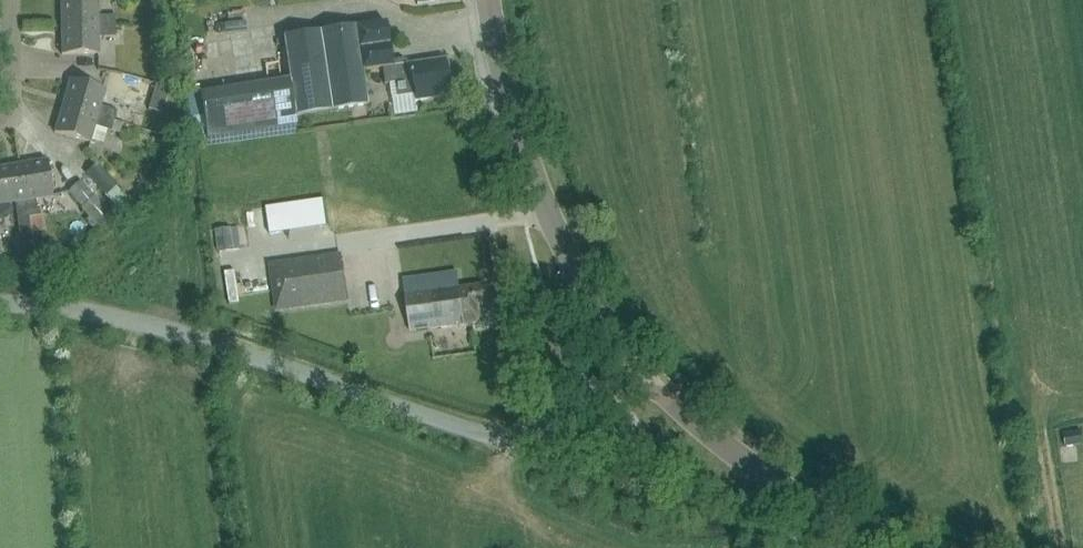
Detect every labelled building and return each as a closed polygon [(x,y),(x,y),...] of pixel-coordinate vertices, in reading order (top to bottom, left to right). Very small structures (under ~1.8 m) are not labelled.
[(61,27),(116,26),(115,15),(99,16),(98,0),(61,0),(61,1),(62,1),(63,26),(61,26),(61,27)] [(284,37),(290,80),(295,116),(367,105),(362,70),(382,67),(385,84),(394,82),(396,96),(414,94),(415,101),(428,99),(428,96),(450,92),(445,62),(427,64),(427,61),(409,63),(404,59),(392,61),(386,22),(356,27),(356,26),(284,37)] [(116,37),(116,26),(61,27),(61,28),(63,28),(63,53),(62,53),(62,54),(99,53),(99,37),(116,37)] [(116,94),(146,103),(152,84),(122,75),(116,94)] [(70,81),(71,81),(64,105),(63,105),(62,106),(114,121),(117,111),(101,106),(106,90),(70,80),(70,81)] [(295,116),(290,80),(200,93),(206,138),(296,125),(295,116)] [(170,86),(157,82),(148,109),(162,113),(170,86)] [(111,131),(114,121),(62,106),(63,107),(56,131),(55,131),(55,132),(90,142),(95,126),(111,131)] [(20,164),(19,164),(28,217),(39,215),(36,199),(52,196),(46,159),(45,160),(45,161),(20,165),(20,164)] [(28,217),(19,164),(19,165),(0,168),(0,205),(15,202),(20,235),(30,233),(28,217)] [(116,185),(97,165),(86,176),(105,196),(116,185)] [(80,182),(68,193),(89,216),(101,204),(80,182)] [(319,227),(330,226),(326,200),(315,202),(319,227)] [(267,208),(270,234),(281,232),(278,207),(267,208)] [(224,247),(244,245),(242,225),(223,226),(224,247)] [(348,296),(342,252),(272,262),(277,306),(348,296)] [(236,272),(226,273),(231,304),(240,303),(236,272)] [(411,332),(464,325),(480,322),(478,306),(487,305),(484,285),(460,288),(458,272),(403,278),(411,332)] [(1063,434),(1065,448),(1082,445),(1082,442),(1081,431),(1063,434)]
